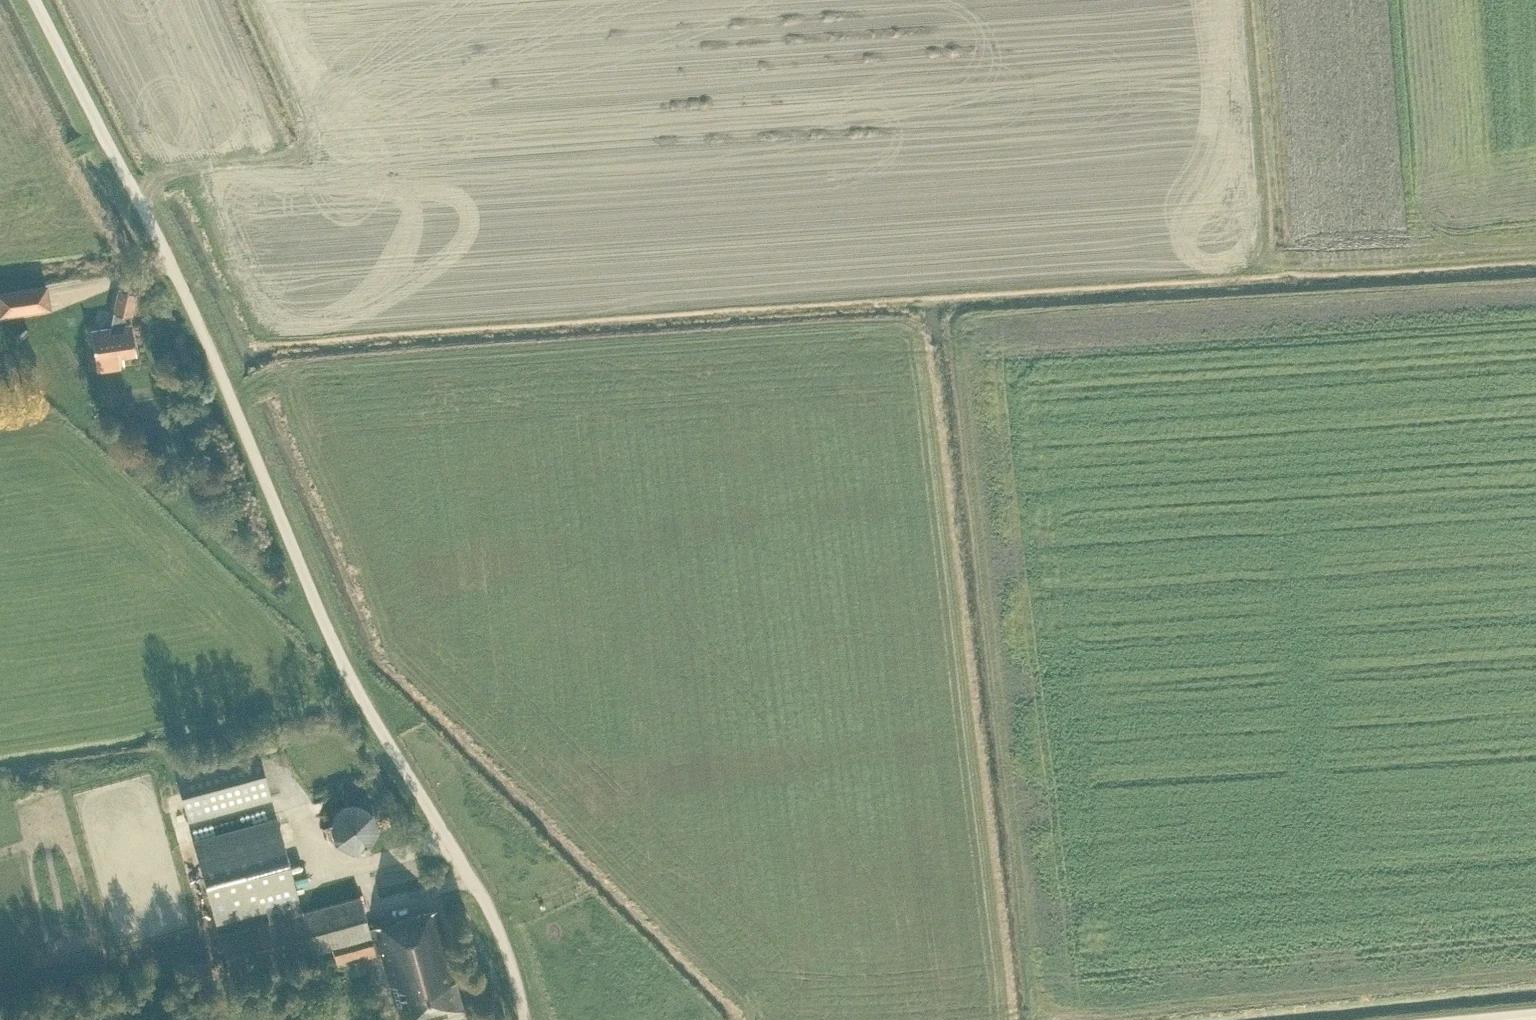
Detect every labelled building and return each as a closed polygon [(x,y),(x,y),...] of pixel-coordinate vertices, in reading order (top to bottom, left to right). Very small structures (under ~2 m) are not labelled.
[(47,282),(0,290),(0,316),(51,308),(47,282)] [(118,288),(113,311),(126,314),(130,315),(135,292),(118,288)] [(109,327),(90,330),(94,356),(117,352),(119,366),(124,365),(122,356),(136,354),(131,323),(123,325),(126,314),(113,311),(109,327)] [(187,818),(270,796),(256,743),(173,766),(187,818)] [(374,828),(374,826),(374,824),(373,821),(373,820),(372,818),(371,815),(370,814),(369,813),(367,811),(364,808),(363,807),(361,806),(359,806),(357,805),(354,805),(352,805),(349,805),(348,805),(344,806),(342,807),(341,808),(339,809),(338,811),(336,812),(335,814),(334,815),(333,818),(332,819),(332,821),(331,824),(331,826),(331,828),(332,830),(332,832),(333,834),(334,837),(335,838),(336,839),(338,841),(339,842),(341,844),(344,845),(346,846),(348,847),(352,847),(355,847),(357,847),(360,846),(362,845),(364,844),(367,842),(368,841),(370,838),(371,837),(372,835),(373,832),(373,830),(374,828)] [(276,817),(193,839),(215,920),(265,907),(268,920),(219,934),(230,974),(332,947),(337,964),(344,962),(343,959),(342,953),(360,948),(361,953),(362,957),(376,953),(371,936),(377,934),(375,926),(368,928),(359,895),(301,911),(276,817)] [(375,925),(375,926),(377,934),(389,976),(401,1019),(416,1019),(462,1008),(457,989),(455,989),(452,981),(455,981),(453,976),(435,909),(375,925)] [(474,1000),(485,996),(482,982),(470,985),(474,1000)]
